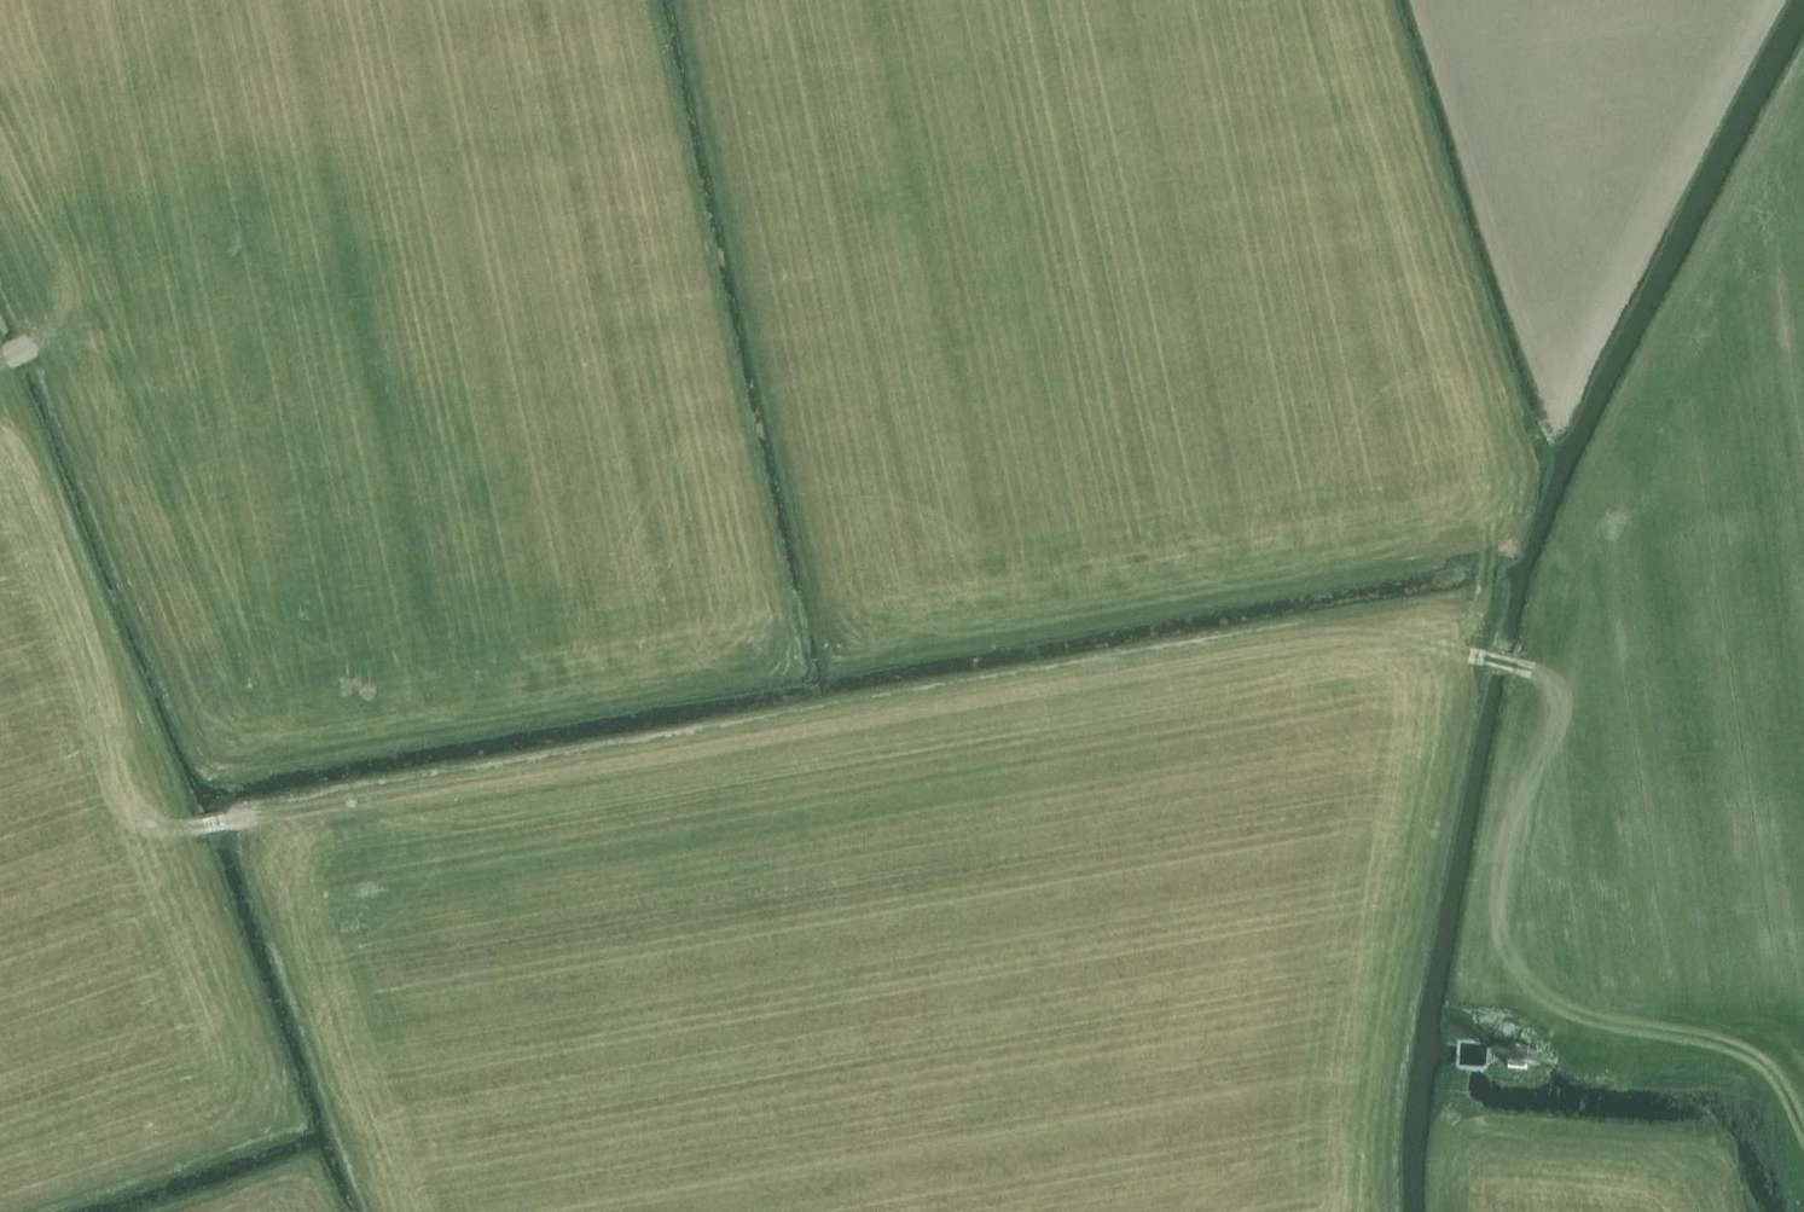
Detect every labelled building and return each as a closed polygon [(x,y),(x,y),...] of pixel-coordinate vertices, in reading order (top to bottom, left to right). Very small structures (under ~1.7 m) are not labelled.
[(1509,1047),(1508,1068),(1527,1069),(1529,1049),(1509,1047)]
